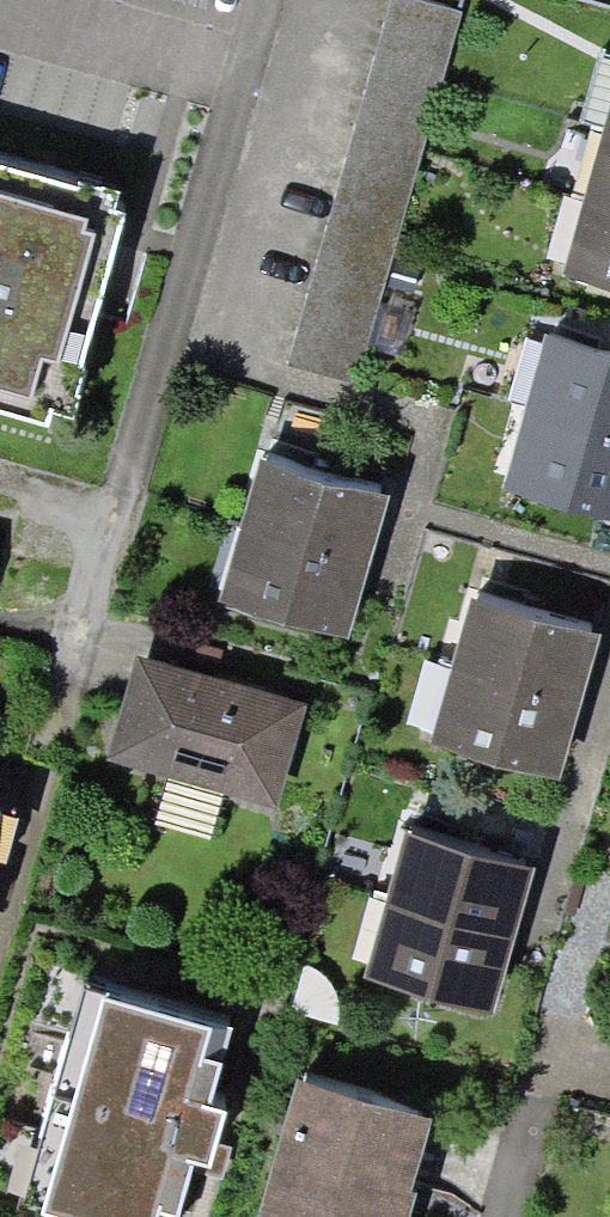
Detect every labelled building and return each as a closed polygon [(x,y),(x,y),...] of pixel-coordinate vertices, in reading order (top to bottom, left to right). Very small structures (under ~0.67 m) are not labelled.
[(419,0),(399,0),(287,360),(363,384),(477,18),(419,0)] [(0,142),(0,407),(89,433),(160,186),(0,142)] [(573,269),(609,280),(609,142),(573,269)] [(558,337),(517,475),(609,503),(609,353),(558,337)] [(407,494),(277,454),(234,594),(363,634),(407,494)] [(488,594),(446,735),(573,773),(609,649),(609,630),(488,594)] [(319,702),(151,650),(118,754),(287,807),(319,702)] [(0,790),(0,898),(30,798),(0,790)] [(553,860),(422,824),(381,971),(513,1007),(553,860)] [(314,1067),(275,1216),(429,1216),(458,1104),(314,1067)] [(62,1136),(36,1216),(195,1216),(207,1183),(62,1136)]
